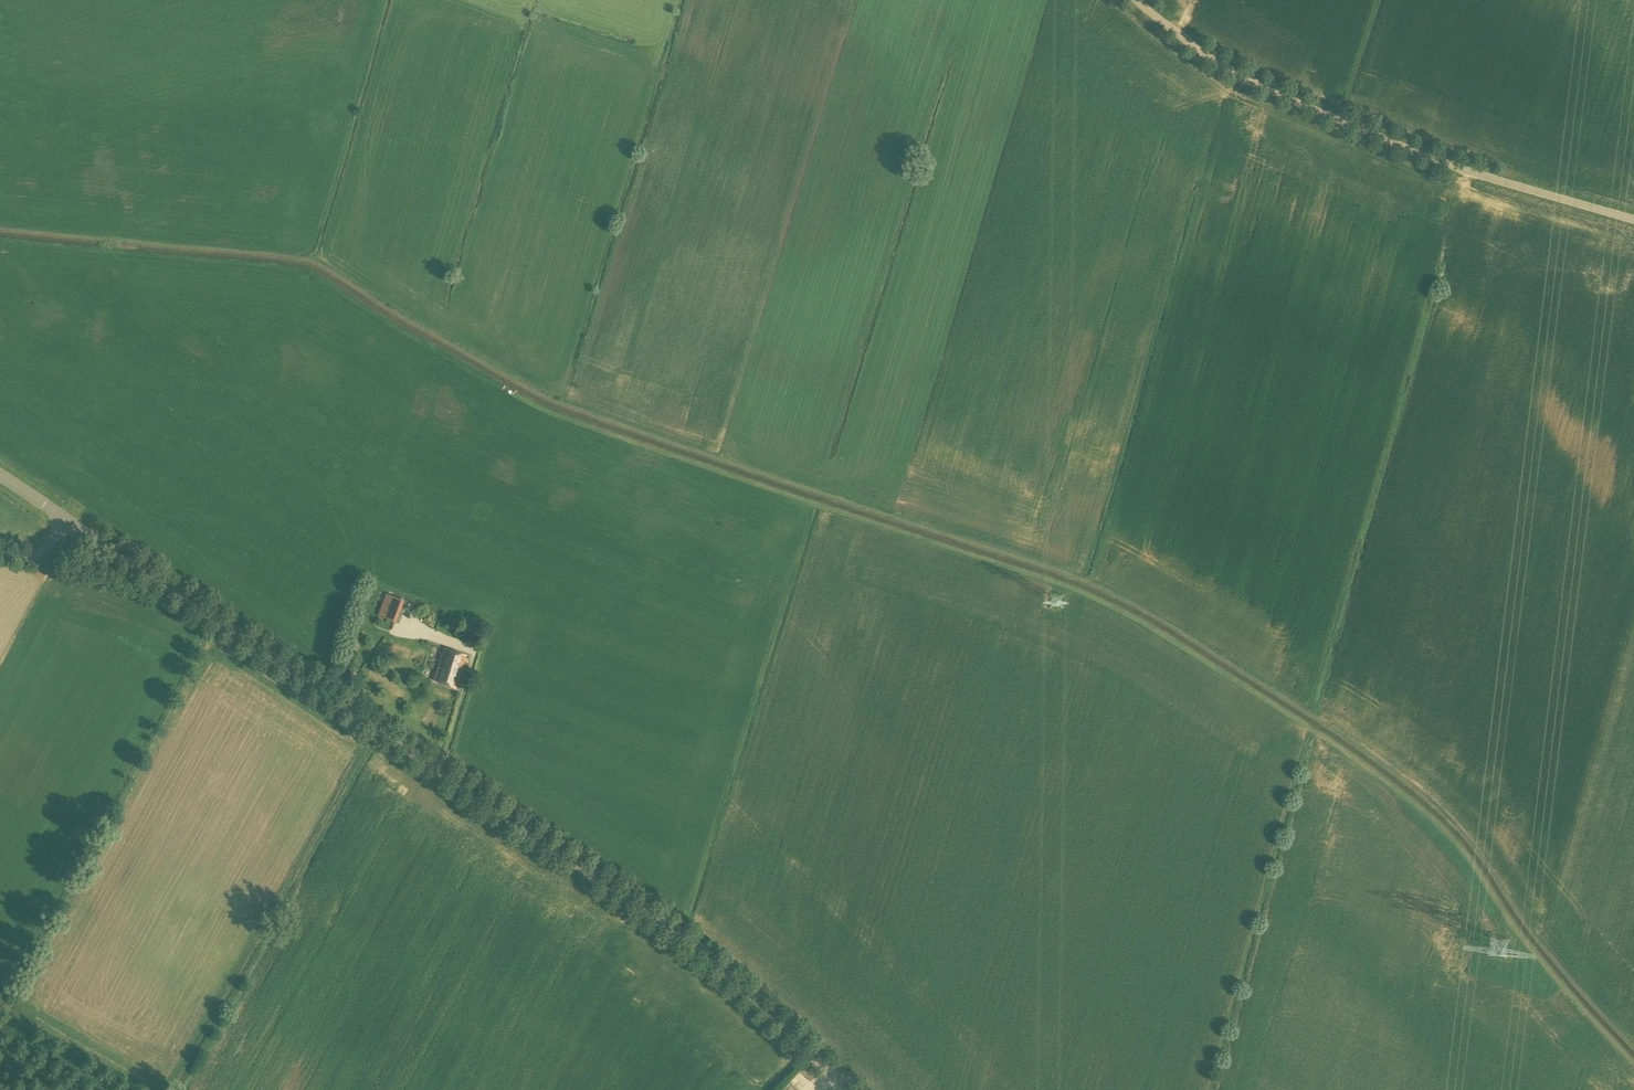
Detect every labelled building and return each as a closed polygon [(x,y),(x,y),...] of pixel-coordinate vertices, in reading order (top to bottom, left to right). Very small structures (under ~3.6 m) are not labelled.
[(396,623),(404,600),(386,593),(377,616),(396,623)] [(455,687),(465,655),(443,648),(433,680),(455,687)]
